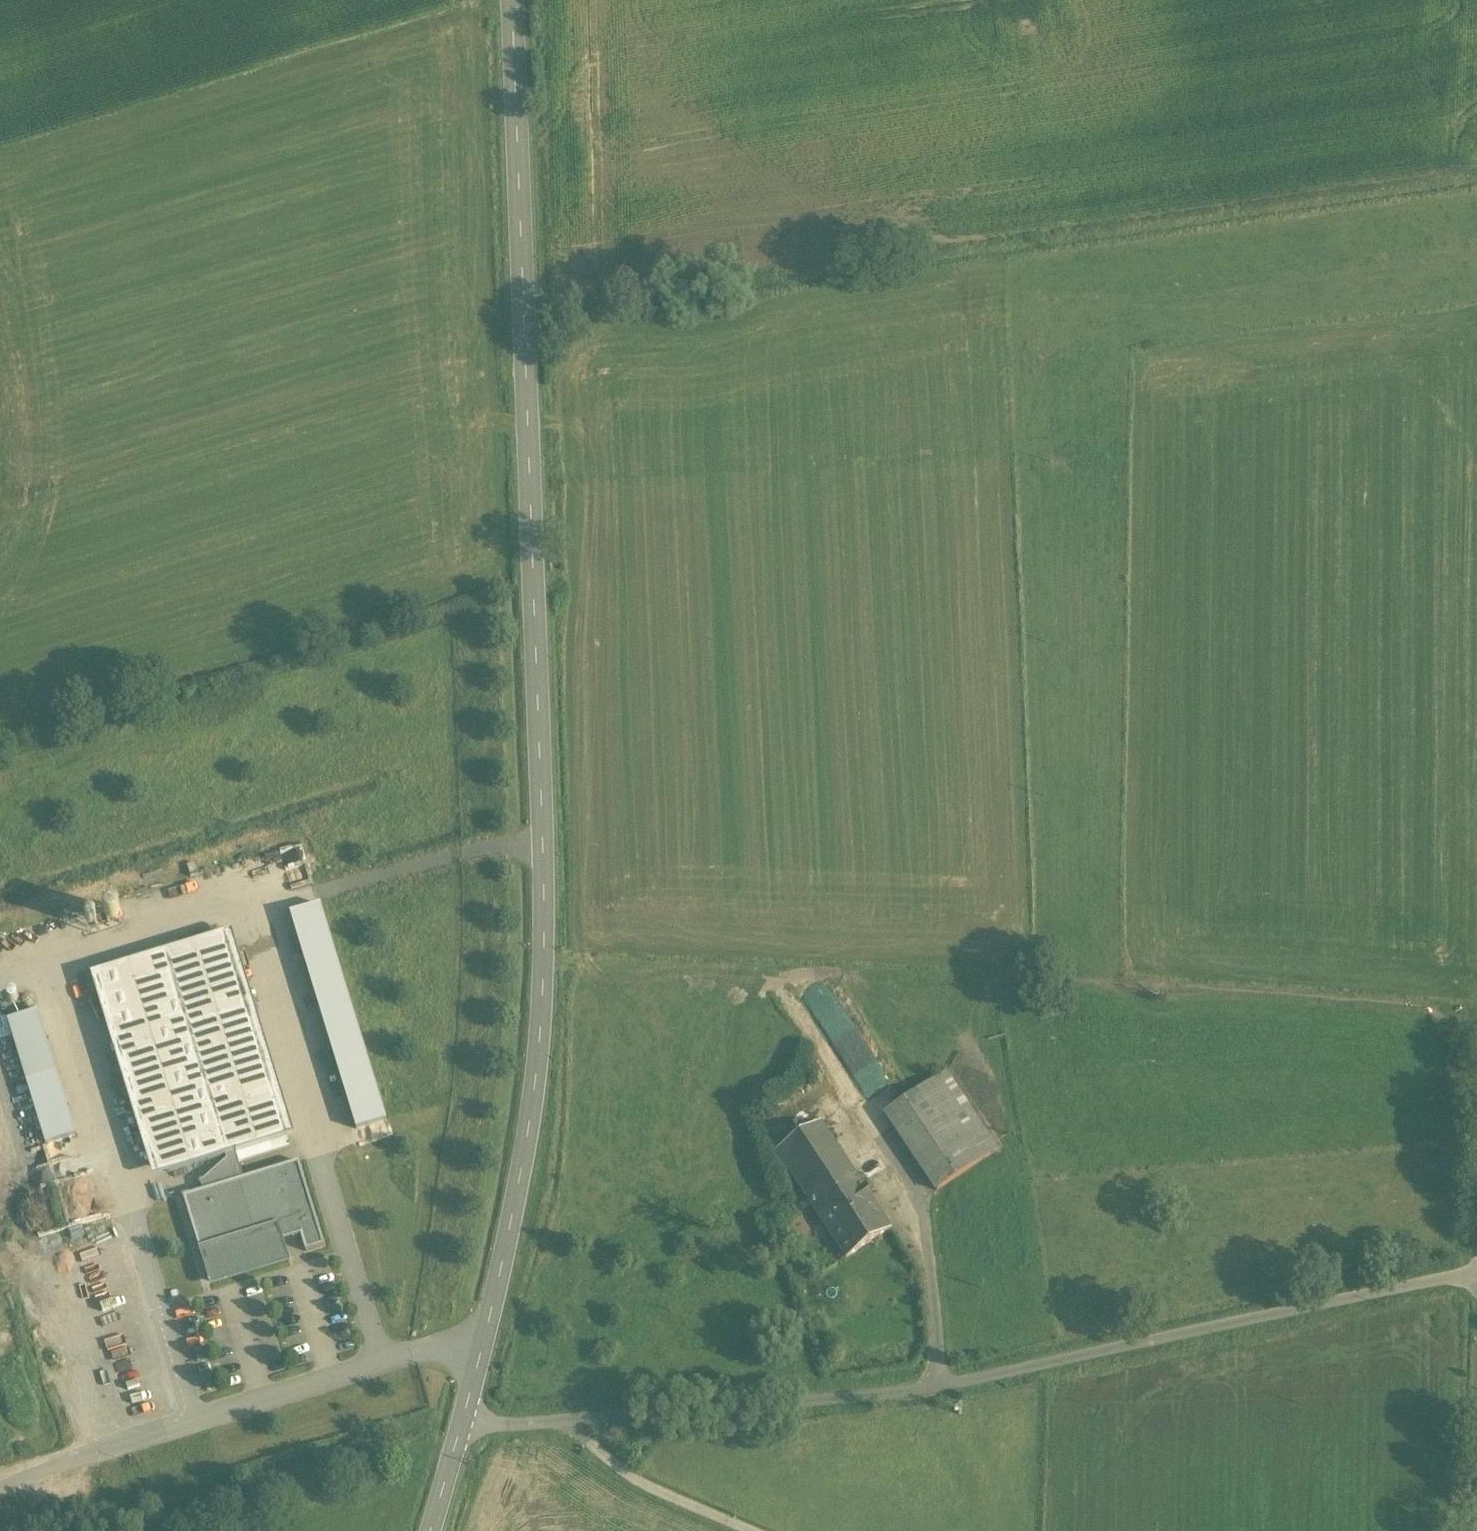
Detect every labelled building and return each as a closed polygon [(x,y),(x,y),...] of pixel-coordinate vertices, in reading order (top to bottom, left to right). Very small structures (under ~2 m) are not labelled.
[(386,1121),(320,905),(290,914),(356,1130),(386,1121)] [(115,907),(103,911),(109,927),(121,924),(115,907)] [(96,915),(83,919),(87,933),(100,929),(96,915)] [(232,931),(223,933),(286,1137),(294,1134),(232,931)] [(173,1173),(225,1156),(235,1153),(286,1137),(223,933),(90,975),(104,1023),(120,1032),(110,1050),(114,1052),(147,1155),(145,1159),(173,1173)] [(17,998),(3,1002),(7,1012),(20,1007),(17,998)] [(39,1011),(8,1020),(27,1084),(57,1075),(39,1011)] [(914,1094),(885,1113),(937,1191),(996,1151),(944,1073),(914,1094)] [(776,1152),(811,1206),(855,1177),(820,1123),(776,1152)] [(243,1179),(235,1153),(225,1156),(226,1160),(200,1183),(202,1192),(183,1197),(211,1287),(290,1263),(283,1240),(300,1236),(306,1251),(324,1246),(299,1162),(243,1179)] [(855,1177),(811,1206),(846,1259),(891,1230),(855,1177)]
